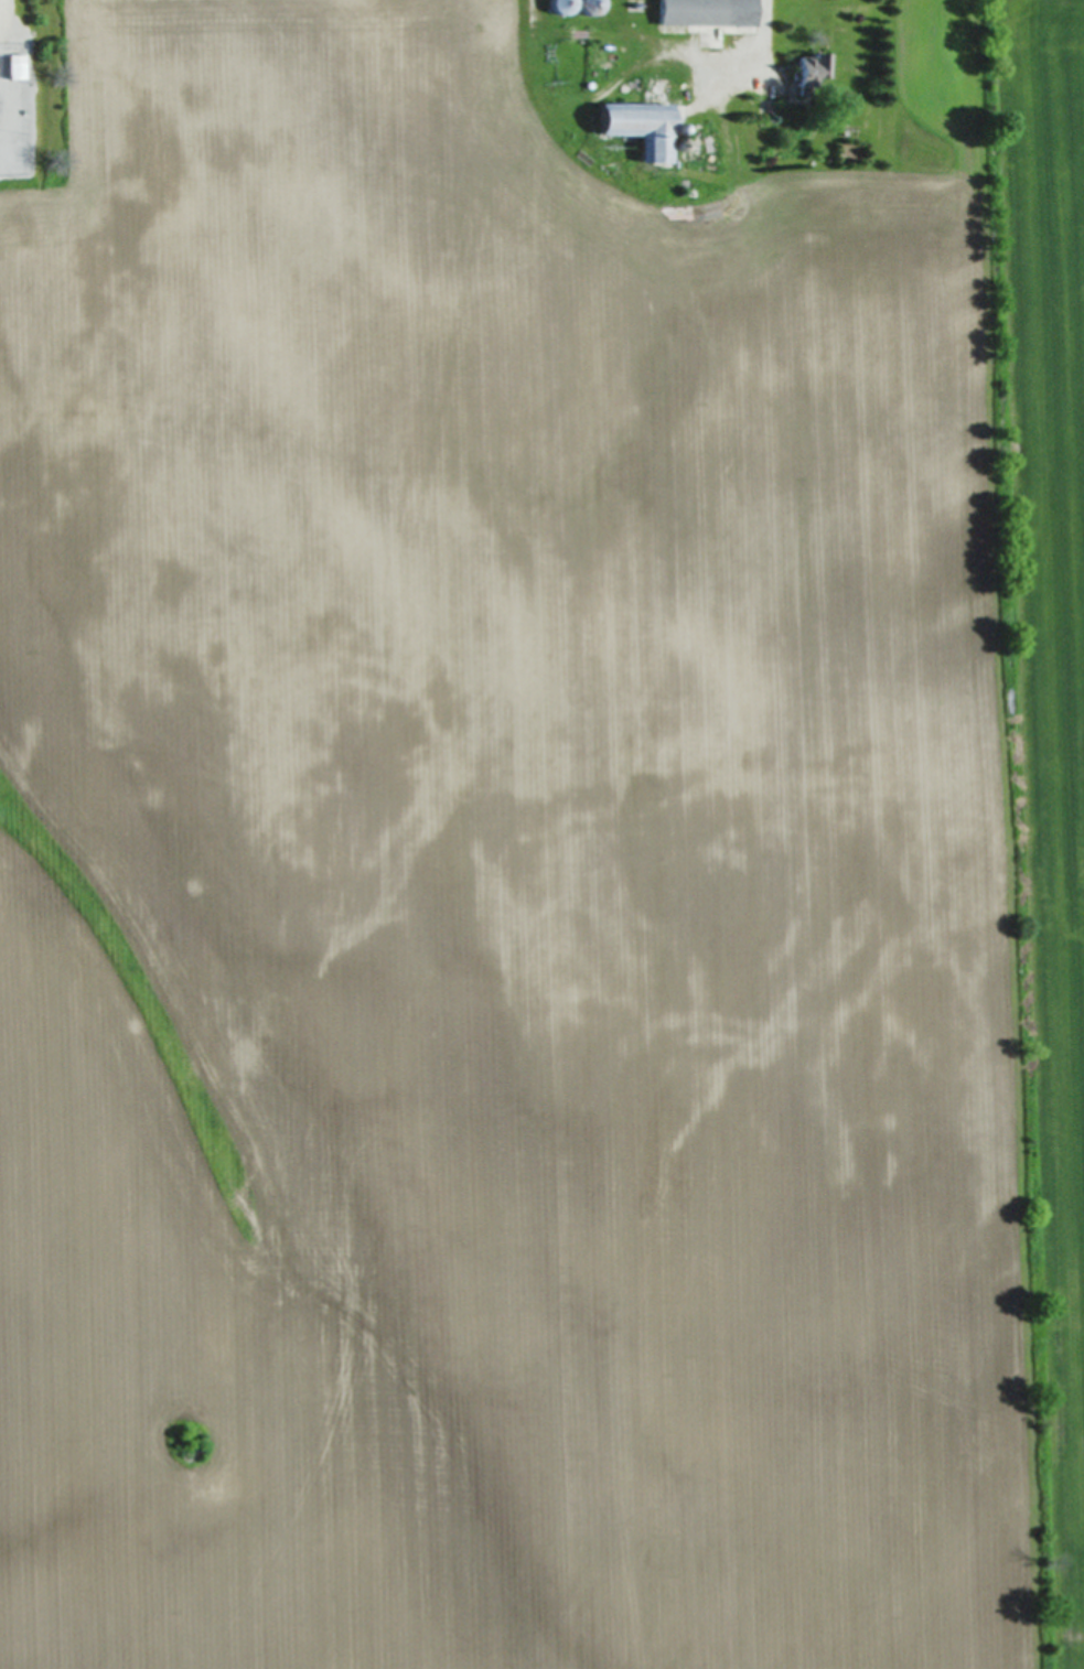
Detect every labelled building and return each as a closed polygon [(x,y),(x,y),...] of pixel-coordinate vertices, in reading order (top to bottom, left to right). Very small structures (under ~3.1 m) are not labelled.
[(656,24),(753,27),(754,0),(657,0),(656,24)] [(809,59),(795,58),(794,80),(824,81),(825,55),(809,54),(809,59)] [(6,56),(7,80),(24,79),(23,55),(6,56)] [(595,135),(640,136),(639,162),(658,163),(658,162),(662,162),(662,150),(656,150),(656,137),(651,137),(651,126),(667,127),(667,105),(596,104),(595,135)]
